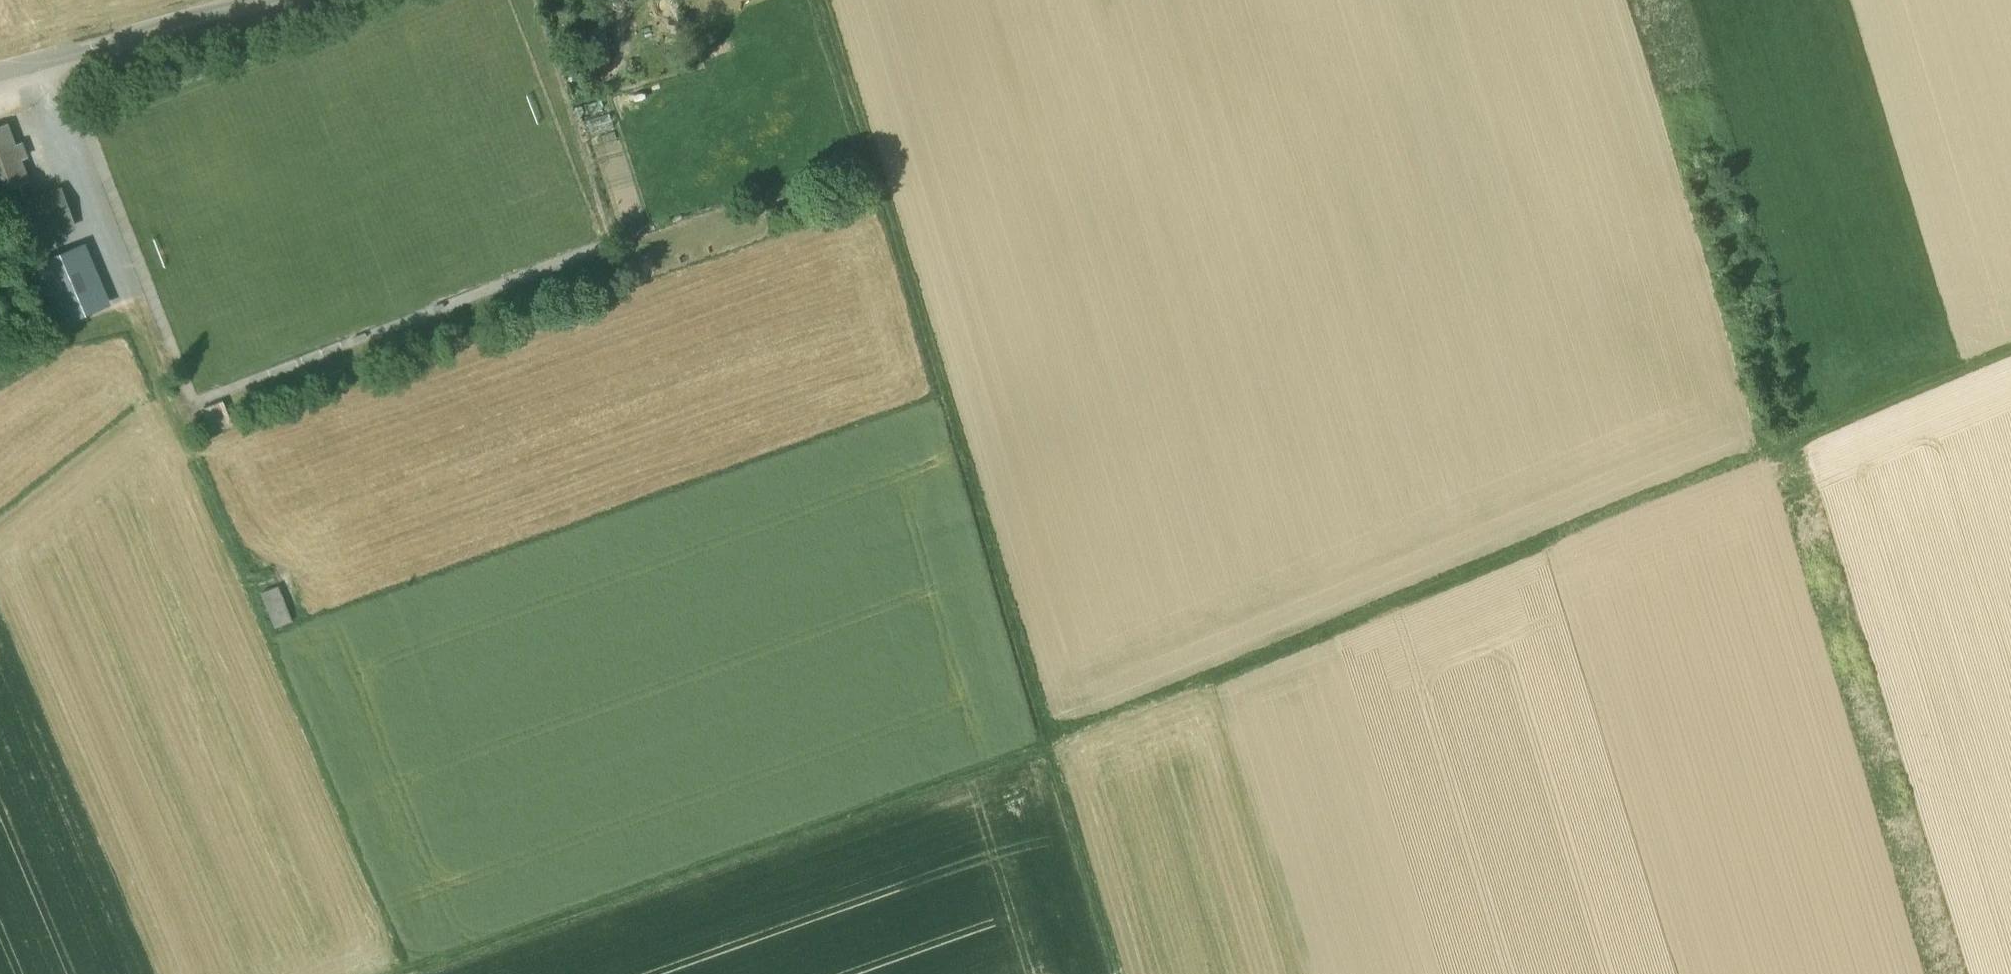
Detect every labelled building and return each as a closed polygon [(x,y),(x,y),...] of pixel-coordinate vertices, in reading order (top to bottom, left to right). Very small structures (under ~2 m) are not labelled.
[(0,126),(0,192),(28,181),(6,124),(0,126)] [(58,190),(23,202),(37,240),(71,228),(58,190)] [(65,250),(42,260),(50,278),(73,268),(65,250)] [(97,279),(72,289),(80,308),(105,298),(97,279)] [(299,637),(285,597),(269,603),(283,643),(299,637)]
